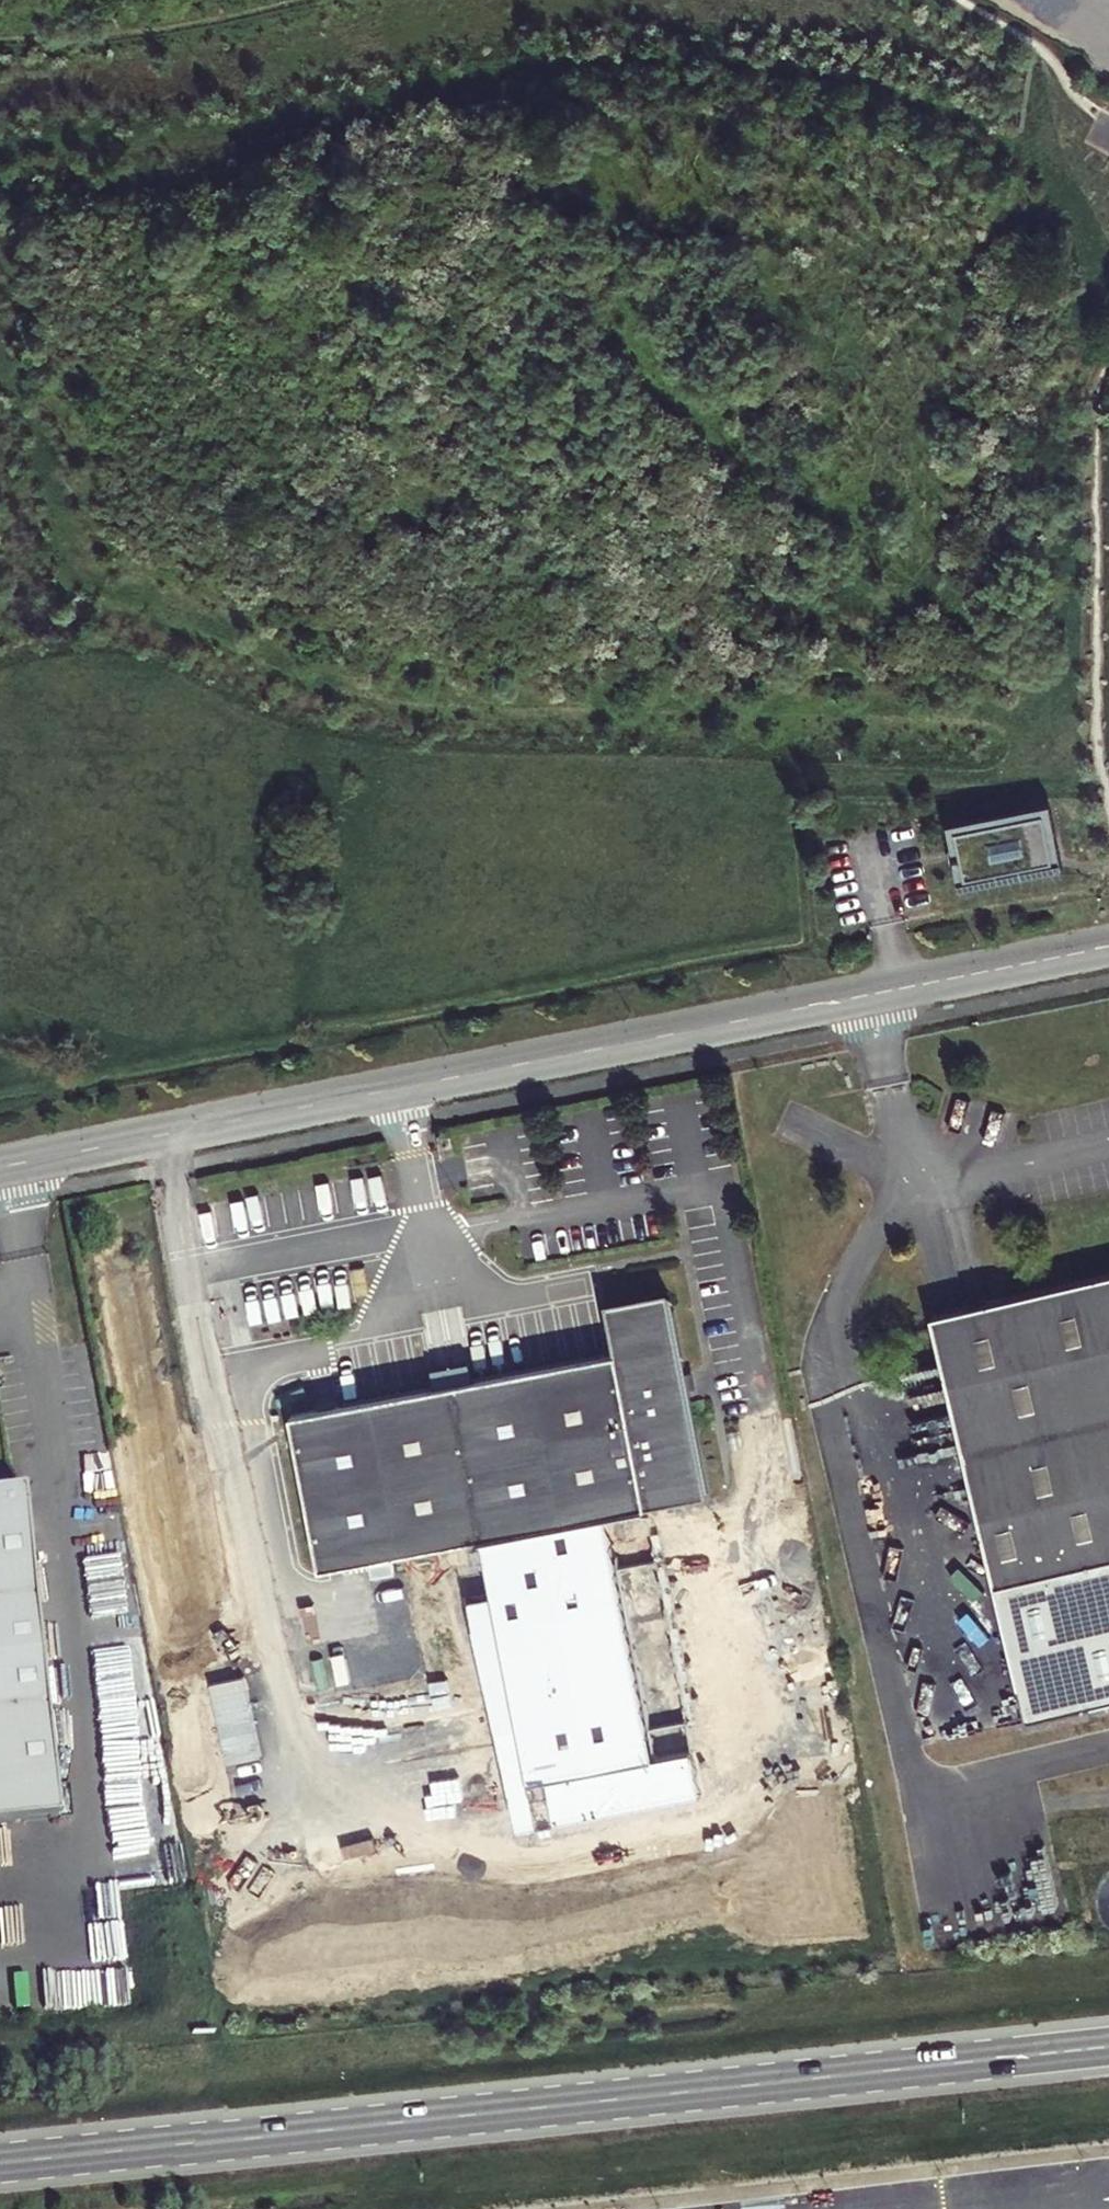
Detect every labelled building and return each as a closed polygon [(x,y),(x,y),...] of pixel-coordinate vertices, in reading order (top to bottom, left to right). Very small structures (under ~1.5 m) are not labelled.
[(1042,12),(1049,0),(1021,0),(1042,12)] [(1063,868),(1050,804),(950,823),(963,887),(1063,868)] [(993,1586),(1108,1559),(1108,1277),(930,1318),(993,1586)] [(292,1413),(321,1567),(708,1494),(671,1300),(610,1311),(618,1352),(475,1379),(437,1386),(292,1413)] [(433,1368),(437,1386),(475,1379),(471,1360),(433,1368)] [(21,1490),(0,1492),(0,1824),(56,1819),(21,1490)] [(993,1586),(1024,1720),(1108,1700),(1108,1559),(993,1586)] [(163,1819),(142,1646),(100,1651),(121,1824),(163,1819)]
